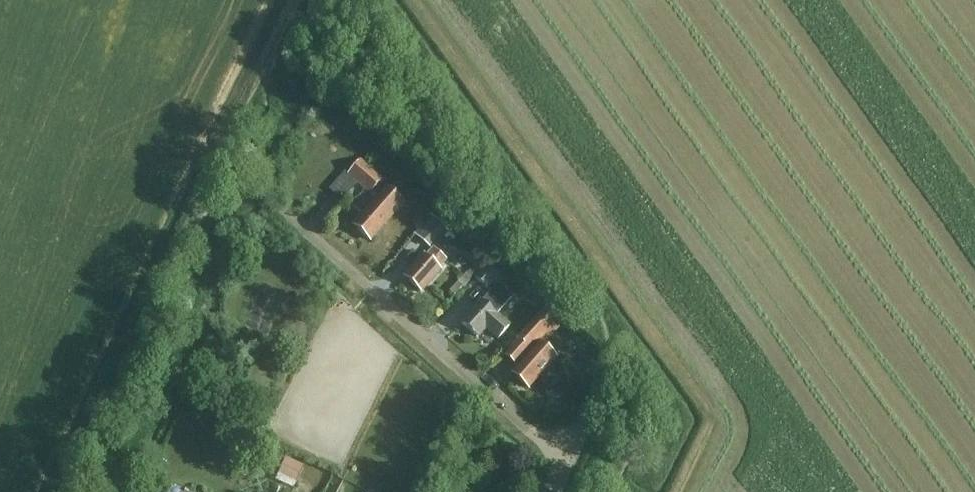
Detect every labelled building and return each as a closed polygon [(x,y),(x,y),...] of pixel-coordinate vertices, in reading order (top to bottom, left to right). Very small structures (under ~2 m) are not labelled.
[(354,228),(369,242),(403,204),(380,184),(383,181),(361,161),(348,175),(378,202),(354,228)] [(451,228),(438,216),(422,234),(435,246),(451,228)] [(437,268),(444,261),(434,251),(426,259),(424,258),(405,278),(420,292),(440,271),(437,268)] [(503,269),(491,259),(476,276),(489,286),(503,269)] [(512,297),(498,284),(464,323),(478,336),(486,327),(498,338),(510,326),(497,314),(512,297)] [(545,307),(517,339),(532,352),(541,341),(554,327),(559,321),(560,320),(558,318),(556,316),(547,309),(545,307)] [(532,353),(513,375),(529,388),(548,367),(555,358),(541,346),(534,355),(532,353)] [(585,364),(583,369),(585,374),(590,376),(595,374),(597,369),(594,364),(590,362),(585,364)] [(168,464),(158,458),(153,467),(164,473),(168,464)] [(307,467),(288,458),(279,476),(298,485),(307,467)]
